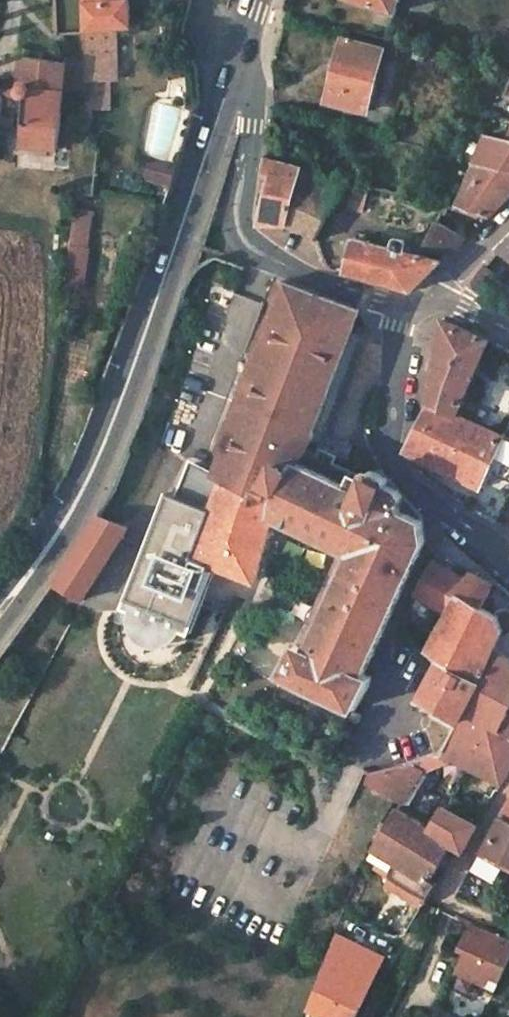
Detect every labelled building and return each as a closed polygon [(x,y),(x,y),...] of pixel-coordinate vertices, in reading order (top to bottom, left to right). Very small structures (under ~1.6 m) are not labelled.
[(85,32),(86,63),(86,80),(99,80),(99,63),(113,63),(111,30),(131,28),(129,3),(122,3),(122,0),(84,0),(85,32)] [(381,7),(376,23),(391,28),(400,0),(359,0),(381,7)] [(380,50),(345,41),(329,101),(365,111),(380,50)] [(68,65),(23,58),(19,89),(18,90),(18,92),(18,93),(18,94),(19,96),(20,97),(21,98),(22,99),(23,99),(25,99),(21,145),(59,149),(66,80),(68,65)] [(86,63),(76,64),(76,66),(77,80),(86,80),(86,63)] [(113,81),(113,63),(99,63),(99,80),(108,81),(113,81)] [(77,80),(76,66),(68,65),(66,80),(77,80)] [(108,81),(99,80),(86,80),(85,109),(108,109),(108,81)] [(475,163),(508,171),(508,141),(487,135),(484,142),(475,163)] [(296,151),(269,143),(266,157),(292,164),(296,151)] [(292,164),(266,157),(263,175),(270,177),(264,204),(259,224),(289,225),(304,167),(292,164)] [(487,217),(508,195),(508,171),(475,163),(457,206),(487,217)] [(147,179),(177,184),(179,169),(150,164),(147,179)] [(348,179),(304,167),(289,225),(301,230),(308,233),(315,243),(348,179)] [(354,181),(347,208),(364,210),(370,187),(366,186),(367,184),(354,181)] [(438,206),(436,210),(442,215),(446,217),(450,209),(438,206)] [(85,248),(90,212),(74,210),(69,246),(85,248)] [(449,218),(446,217),(442,215),(438,223),(444,227),(449,218)] [(436,221),(423,246),(447,254),(451,250),(464,238),(444,227),(438,223),(436,221)] [(373,235),(371,242),(391,247),(394,240),(373,235)] [(498,248),(508,256),(508,237),(498,248)] [(398,238),(394,240),(391,247),(371,242),(356,239),(352,241),(345,271),(411,289),(441,261),(406,252),(405,249),(407,244),(404,240),(398,238)] [(83,283),(87,249),(85,248),(69,246),(65,281),(83,283)] [(500,278),(484,266),(472,281),(474,288),(488,296),(500,278)] [(204,509),(192,539),(186,536),(179,550),(212,563),(255,581),(272,517),(343,549),(352,553),(316,630),(307,625),(283,674),(354,708),(369,678),(363,675),(392,612),(426,540),(423,522),(420,521),(422,516),(389,478),(371,470),(368,472),(363,480),(358,492),(298,464),(314,433),(311,431),(355,312),(277,280),(271,298),(278,301),(279,301),(273,317),(272,316),(209,473),(193,466),(179,499),(204,509)] [(458,414),(461,407),(490,340),(444,319),(436,363),(429,401),(432,403),(458,414)] [(481,488),(495,458),(508,464),(508,437),(458,414),(432,403),(413,441),(408,452),(429,463),(481,488)] [(179,499),(168,494),(161,512),(172,516),(179,499)] [(172,516),(161,512),(124,608),(131,611),(184,631),(191,634),(213,570),(210,569),(212,563),(179,550),(186,536),(192,539),(204,509),(179,499),(172,516)] [(53,583),(83,600),(126,530),(97,518),(96,518),(53,583)] [(343,549),(307,625),(316,630),(352,553),(343,549)] [(415,592),(448,611),(457,593),(467,576),(453,569),(445,569),(431,562),(415,592)] [(467,576),(457,593),(481,606),(495,586),(470,569),(467,576)] [(439,662),(480,681),(463,714),(500,733),(508,714),(508,659),(494,649),(502,631),(498,616),(481,606),(457,593),(448,611),(436,631),(425,650),(439,662)] [(184,631),(131,611),(130,615),(130,620),(130,625),(132,630),(134,634),(137,638),(140,642),(144,644),(149,646),(153,648),(158,648),(163,648),(167,646),(172,644),(176,641),(179,638),(182,634),(184,631)] [(459,722),(463,714),(480,681),(439,662),(420,698),(459,722)] [(501,784),(508,769),(508,714),(500,733),(463,714),(459,722),(443,753),(454,759),(501,784)] [(454,759),(443,753),(413,763),(423,769),(454,759)] [(367,782),(396,799),(403,803),(423,769),(413,763),(406,765),(373,772),(367,782)] [(508,862),(508,803),(501,816),(483,849),(508,862)] [(478,825),(444,808),(432,828),(399,809),(375,849),(430,880),(452,843),(464,850),(478,825)] [(430,880),(375,849),(369,860),(379,866),(377,870),(390,877),(386,884),(423,906),(436,884),(430,880)] [(483,849),(464,884),(456,897),(482,907),(489,895),(501,876),(508,880),(508,862),(483,849)] [(474,922),(463,948),(470,951),(508,969),(508,968),(508,936),(474,922)] [(312,1010),(328,1016),(358,1016),(386,956),(339,934),(312,1010)] [(508,969),(470,951),(462,970),(501,987),(508,969)]
